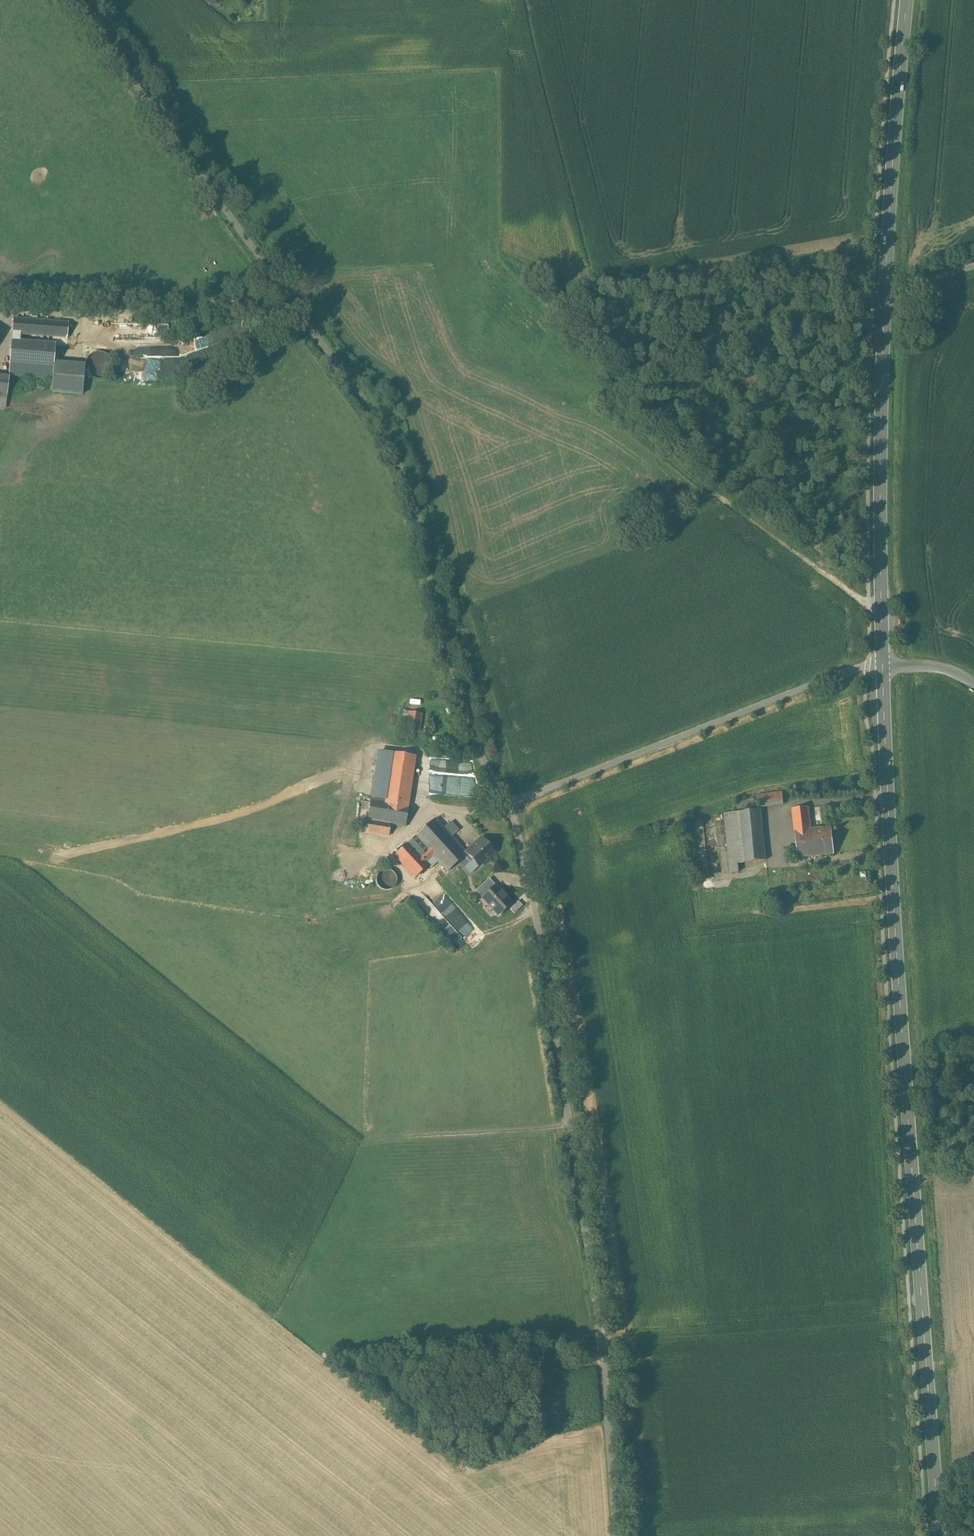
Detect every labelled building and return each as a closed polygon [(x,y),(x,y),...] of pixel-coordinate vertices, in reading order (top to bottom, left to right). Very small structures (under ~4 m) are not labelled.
[(14,318),(12,340),(20,341),(20,333),(41,335),(41,337),(67,339),(69,323),(14,318)] [(20,341),(12,340),(9,375),(53,379),(55,344),(20,341)] [(142,349),(161,348),(161,341),(142,342),(142,349)] [(85,365),(85,367),(86,369),(87,372),(88,374),(89,376),(91,377),(93,378),(96,379),(98,379),(100,379),(103,379),(105,378),(107,377),(109,375),(110,373),(112,371),(112,369),(113,367),(113,364),(112,362),(111,360),(110,358),(109,356),(107,354),(105,353),(102,352),(100,352),(98,352),(95,352),(93,353),(91,355),(89,356),(88,358),(86,360),(86,362),(85,365)] [(85,364),(55,362),(53,382),(52,392),(82,394),(84,379),(85,364)] [(6,408),(9,378),(0,376),(0,407),(6,408)] [(644,499),(625,501),(626,510),(645,508),(644,499)] [(421,713),(410,712),(406,734),(418,736),(421,713)] [(380,751),(373,798),(386,800),(393,753),(380,751)] [(415,756),(393,753),(386,800),(408,804),(415,756)] [(777,804),(776,793),(759,794),(760,806),(777,804)] [(373,798),(371,798),(367,820),(391,824),(406,827),(409,804),(408,804),(386,800),(373,798)] [(808,807),(793,809),(798,857),(813,855),(811,830),(808,807)] [(760,810),(725,813),(731,873),(738,872),(737,863),(765,860),(760,810)] [(443,828),(435,819),(415,837),(428,850),(420,857),(408,843),(394,856),(415,878),(429,866),(426,862),(433,856),(438,862),(447,872),(464,856),(467,854),(466,853),(452,837),(443,828)] [(391,824),(367,820),(366,832),(389,836),(391,824)] [(451,821),(443,828),(452,837),(459,830),(451,821)] [(831,827),(811,830),(813,855),(834,853),(831,827)] [(428,850),(415,837),(408,843),(420,857),(428,850)] [(482,838),(466,853),(467,854),(464,856),(469,863),(472,860),(478,867),(494,852),(482,838)] [(433,856),(426,862),(429,866),(431,868),(438,862),(433,856)] [(478,867),(472,860),(464,867),(470,874),(478,867)] [(396,885),(397,882),(396,878),(395,875),(393,872),(390,871),(387,870),(384,871),(380,872),(378,874),(377,877),(376,881),(377,884),(379,887),(381,889),(384,890),(388,890),(391,889),(394,887),(396,885)] [(499,916),(514,902),(490,878),(476,891),(499,916)]
